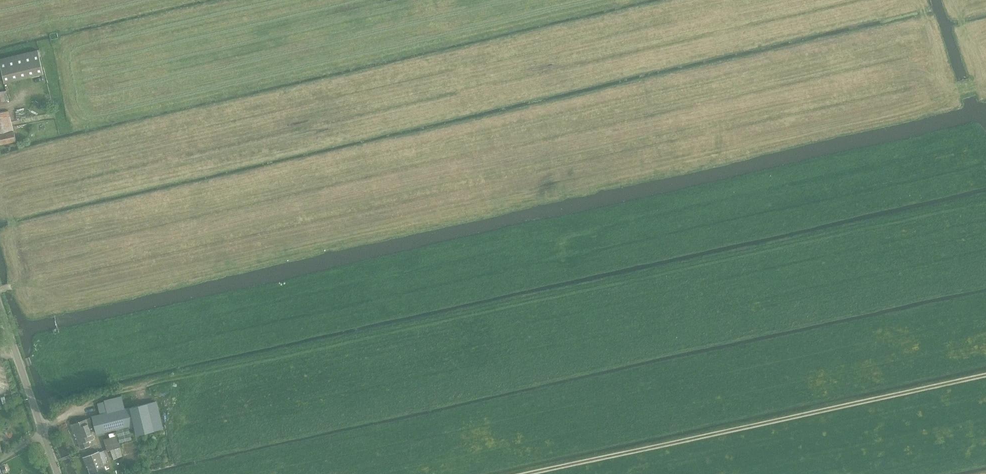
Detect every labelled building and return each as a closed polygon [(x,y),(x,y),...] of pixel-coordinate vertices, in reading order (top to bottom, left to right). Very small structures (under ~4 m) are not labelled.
[(43,73),(38,50),(0,59),(0,63),(5,83),(43,73)] [(6,103),(6,101),(9,100),(7,91),(4,91),(0,92),(0,104),(6,103)] [(15,141),(8,112),(0,113),(0,144),(15,141)] [(101,415),(92,417),(96,433),(115,428),(118,442),(131,438),(128,425),(134,424),(137,435),(162,429),(156,401),(125,409),(122,396),(98,402),(101,415)] [(88,441),(93,439),(90,431),(94,430),(90,418),(86,420),(86,419),(71,425),(73,430),(75,430),(82,448),(89,445),(88,441)] [(104,439),(107,450),(119,447),(116,436),(109,438),(104,439)] [(107,462),(103,451),(99,453),(98,452),(83,457),(85,464),(88,463),(92,473),(99,473),(106,472),(103,464),(107,462)]
